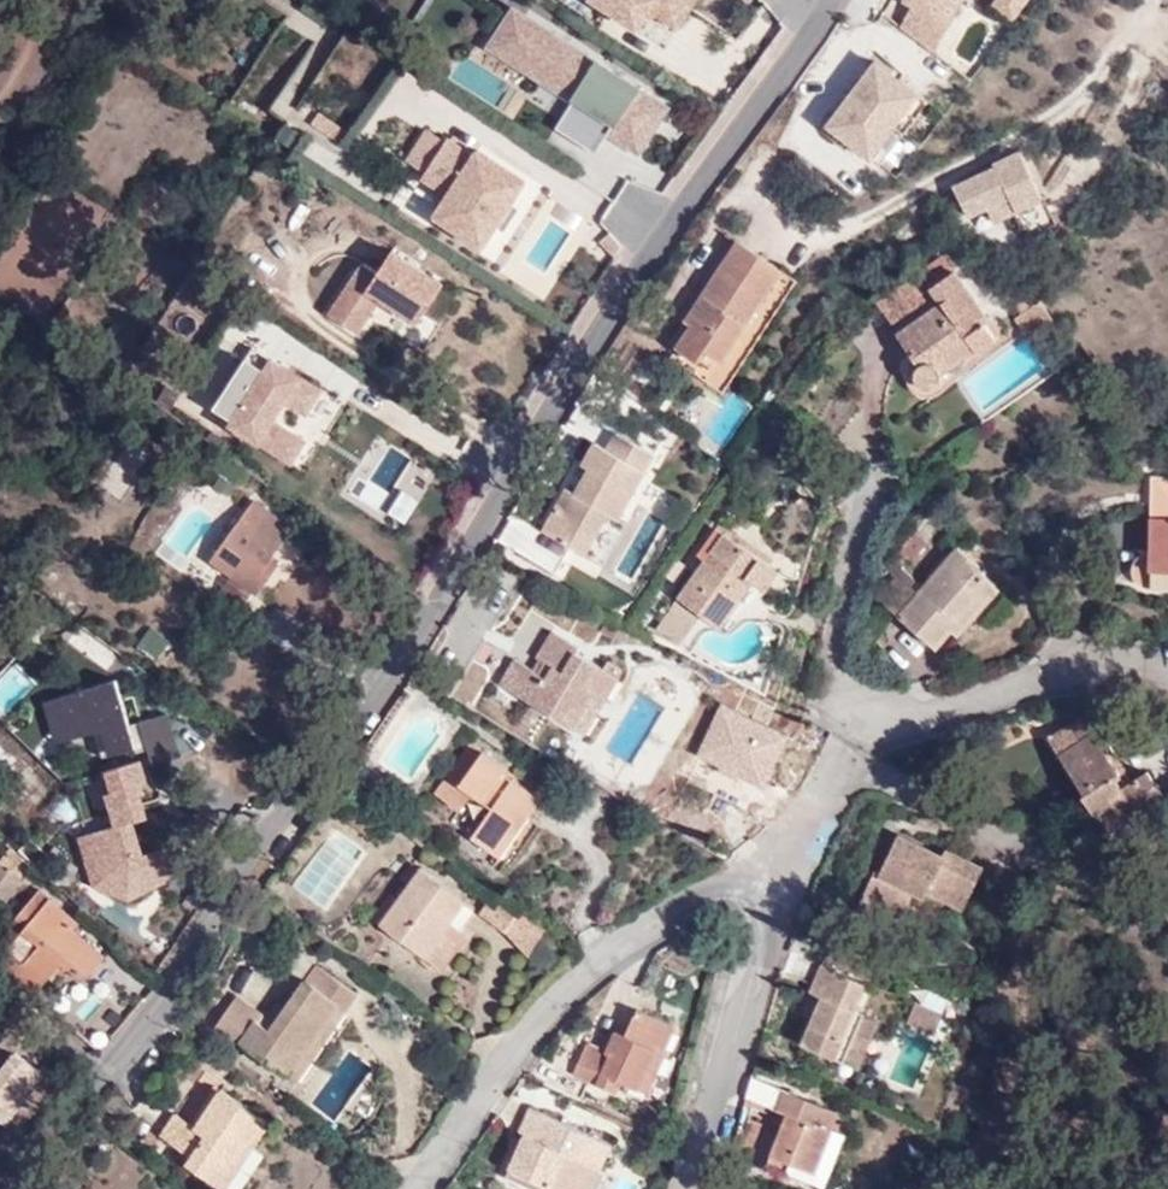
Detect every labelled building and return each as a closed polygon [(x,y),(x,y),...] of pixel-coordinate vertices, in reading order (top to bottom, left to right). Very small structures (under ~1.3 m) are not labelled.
[(586,7),(637,41),(651,16),(675,33),(698,0),(590,0),(586,7)] [(899,24),(934,47),(949,23),(933,13),(941,0),(908,0),(912,2),(899,24)] [(510,6),(485,49),(569,105),(596,62),(510,6)] [(918,88),(875,58),(828,123),(872,153),(918,88)] [(596,62),(569,105),(613,135),(610,142),(639,159),(671,109),(596,62)] [(918,88),(872,153),(882,160),(928,95),(918,88)] [(528,184),(425,129),(403,163),(452,194),(432,228),(481,259),(528,184)] [(980,174),(994,205),(1016,195),(1002,166),(980,174)] [(974,214),(994,205),(980,174),(960,183),(974,214)] [(734,233),(699,288),(707,293),(697,307),(690,303),(684,312),(690,317),(676,339),(713,364),(779,261),(734,233)] [(932,281),(955,265),(946,250),(879,299),(899,327),(942,296),(932,281)] [(365,267),(328,319),(358,340),(380,308),(414,329),(444,289),(390,254),(377,276),(365,267)] [(794,271),(779,261),(713,364),(676,339),(669,350),(722,384),(794,271)] [(990,315),(955,265),(932,281),(942,296),(899,327),(919,356),(914,364),(915,372),(921,378),(930,379),(936,378),(940,372),(940,367),(974,343),(978,349),(998,336),(985,319),(990,315)] [(707,293),(699,288),(690,303),(697,307),(707,293)] [(1055,316),(1038,293),(1014,311),(1030,334),(1055,316)] [(289,409),(305,419),(321,392),(272,358),(262,376),(244,364),(212,413),(291,467),(306,442),(278,426),(289,409)] [(583,438),(591,443),(604,449),(613,434),(620,421),(597,411),(583,438)] [(604,449),(591,443),(579,467),(583,470),(571,494),(561,489),(538,533),(582,556),(604,511),(617,518),(650,454),(613,434),(604,449)] [(265,567),(272,558),(293,529),(254,501),(211,561),(256,595),(273,574),(265,567)] [(604,511),(582,556),(602,567),(625,523),(617,518),(604,511)] [(1154,513),(1157,563),(1167,563),(1167,512),(1154,513)] [(705,554),(681,589),(703,606),(723,620),(757,575),(769,585),(784,565),(720,518),(700,548),(705,554)] [(957,541),(924,580),(903,604),(897,609),(936,645),(952,625),(957,630),(999,585),(974,561),(976,558),(957,541)] [(903,604),(924,580),(893,554),(872,577),(903,604)] [(280,564),(272,558),(265,567),(273,574),(280,564)] [(703,606),(681,589),(657,621),(680,638),(703,606)] [(585,705),(606,670),(576,652),(578,646),(551,629),(536,656),(542,660),(550,665),(544,677),(536,671),(514,657),(500,681),(573,727),(585,705)] [(550,665),(542,660),(536,671),(544,677),(550,665)] [(618,678),(606,670),(585,705),(597,714),(618,678)] [(114,681),(43,701),(59,749),(102,741),(112,770),(138,762),(114,681)] [(806,725),(777,704),(755,737),(785,757),(806,725)] [(1143,771),(1119,789),(1111,777),(1116,773),(1107,759),(1114,754),(1097,728),(1094,730),(1083,713),(1046,738),(1081,786),(1075,789),(1102,826),(1114,818),(1117,822),(1157,794),(1143,771)] [(542,799),(515,782),(508,792),(495,784),(502,772),(505,767),(468,740),(434,791),(460,809),(470,794),(489,810),(470,838),(502,859),(522,830),(511,823),(519,811),(530,818),(542,799)] [(147,792),(138,762),(112,770),(100,773),(109,800),(103,801),(112,830),(78,838),(90,885),(129,904),(171,883),(160,855),(144,860),(135,828),(145,826),(136,797),(147,792)] [(508,792),(515,782),(502,772),(495,784),(508,792)] [(529,819),(530,818),(519,811),(511,823),(522,830),(529,819)] [(853,909),(882,923),(899,890),(910,895),(923,901),(925,895),(963,915),(983,876),(944,857),(942,862),(896,841),(881,876),(872,872),(853,909)] [(20,879),(0,865),(0,907),(20,879)] [(368,917),(423,958),(450,922),(458,929),(475,909),(421,868),(399,898),(388,892),(368,917)] [(899,890),(882,923),(893,928),(910,895),(899,890)] [(35,994),(61,965),(68,972),(70,970),(83,982),(102,958),(71,931),(77,924),(39,892),(18,917),(28,926),(21,933),(7,949),(1,944),(5,940),(0,936),(0,968),(35,994)] [(540,931),(492,896),(479,914),(503,931),(525,956),(540,931)] [(28,926),(18,917),(11,924),(21,933),(28,926)] [(450,922),(423,958),(438,969),(464,934),(458,929),(450,922)] [(311,959),(272,1017),(265,1025),(252,1017),(238,1038),(287,1070),(332,999),(343,1008),(355,989),(311,959)] [(795,1047),(838,1066),(860,1016),(852,1012),(861,988),(818,969),(805,996),(815,1000),(795,1047)] [(265,1025),(272,1017),(235,992),(216,1021),(238,1038),(252,1017),(265,1025)] [(298,1078),(343,1008),(332,999),(287,1070),(298,1078)] [(940,1017),(914,1004),(904,1025),(930,1037),(940,1017)] [(650,1059),(658,1062),(671,1031),(633,1015),(622,1043),(611,1036),(603,1056),(585,1048),(571,1079),(614,1098),(618,1089),(635,1096),(650,1059)] [(860,1016),(838,1066),(852,1072),(872,1022),(860,1016)] [(662,1064),(658,1062),(650,1059),(635,1096),(645,1101),(662,1064)] [(779,1092),(772,1109),(783,1115),(776,1130),(760,1166),(780,1175),(784,1164),(811,1177),(827,1135),(816,1130),(823,1111),(779,1092)] [(253,1157),(269,1134),(216,1098),(192,1133),(169,1118),(156,1140),(189,1162),(182,1172),(208,1188),(215,1188),(240,1148),(253,1157)] [(783,1115),(772,1109),(765,1126),(776,1130),(783,1115)] [(597,1179),(607,1151),(529,1116),(515,1144),(522,1147),(509,1176),(537,1188),(576,1188),(582,1173),(597,1179)] [(253,1157),(240,1148),(215,1188),(232,1188),(253,1157)] [(597,1179),(582,1173),(576,1188),(593,1188),(597,1179)] [(509,1176),(504,1188),(537,1188),(509,1176)]
